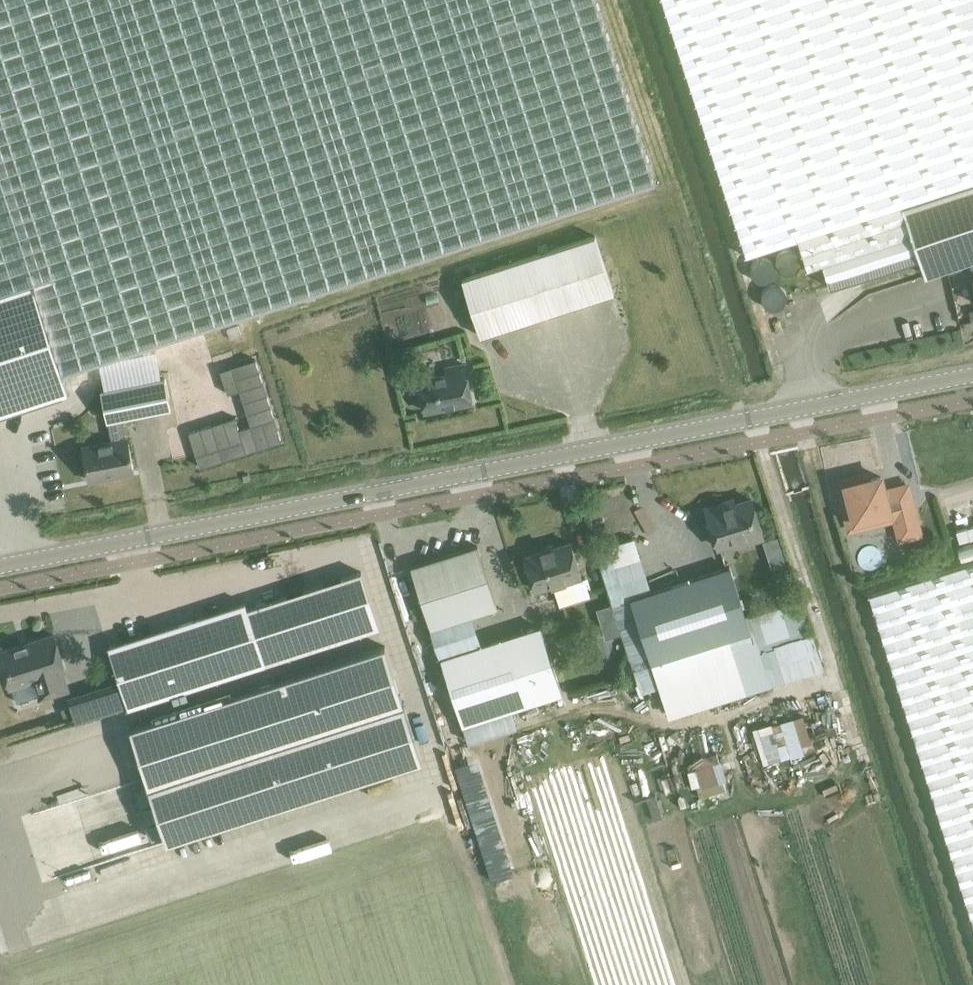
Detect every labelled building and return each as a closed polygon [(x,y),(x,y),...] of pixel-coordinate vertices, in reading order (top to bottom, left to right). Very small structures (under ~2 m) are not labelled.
[(69,392),(62,372),(656,179),(597,0),(0,0),(0,415),(69,392)] [(747,255),(798,238),(808,269),(912,235),(913,236),(926,275),(972,259),(972,0),(663,0),(747,255)] [(614,292),(608,273),(595,234),(462,277),(481,335),(614,292)] [(236,416),(189,431),(200,466),(281,440),(255,358),(220,370),(228,392),(240,388),(251,424),(239,428),(236,416)] [(471,401),(464,362),(444,366),(446,372),(419,377),(425,410),(471,401)] [(165,376),(101,388),(107,421),(108,421),(122,418),(171,408),(165,376)] [(122,418),(108,421),(112,440),(82,446),(89,480),(134,471),(127,437),(126,437),(122,418)] [(886,496),(884,486),(881,476),(859,481),(857,474),(838,479),(845,510),(852,509),(855,519),(877,514),(878,517),(895,512),(901,538),(920,533),(912,501),(894,506),(891,494),(886,496)] [(762,531),(758,517),(752,498),(726,506),(725,502),(706,508),(718,546),(762,531)] [(570,542),(525,556),(535,589),(553,584),(554,588),(582,579),(570,542)] [(938,542),(925,545),(928,557),(940,554),(938,542)] [(431,628),(497,606),(478,545),(412,566),(431,628)] [(869,594),(972,921),(972,561),(869,594)] [(631,597),(652,662),(751,631),(746,614),(730,566),(631,597)] [(127,707),(265,663),(379,626),(361,570),(247,607),(245,602),(108,646),(127,707)] [(746,614),(751,631),(756,646),(809,629),(799,597),(746,614)] [(481,645),(441,658),(448,677),(462,723),(468,742),(507,729),(501,711),(562,691),(547,645),(541,626),(481,645)] [(611,666),(631,659),(620,629),(601,636),(611,666)] [(768,684),(756,646),(751,631),(652,662),(669,716),(768,684)] [(0,651),(0,656),(5,671),(10,689),(13,688),(17,701),(37,695),(38,700),(70,690),(64,670),(65,669),(60,653),(54,634),(0,651)] [(385,645),(130,728),(148,783),(148,784),(153,799),(154,803),(158,816),(160,820),(164,833),(167,841),(421,759),(403,702),(403,701),(385,645)] [(69,706),(61,708),(65,721),(73,718),(69,706)] [(789,754),(777,719),(749,729),(761,763),(789,754)]
